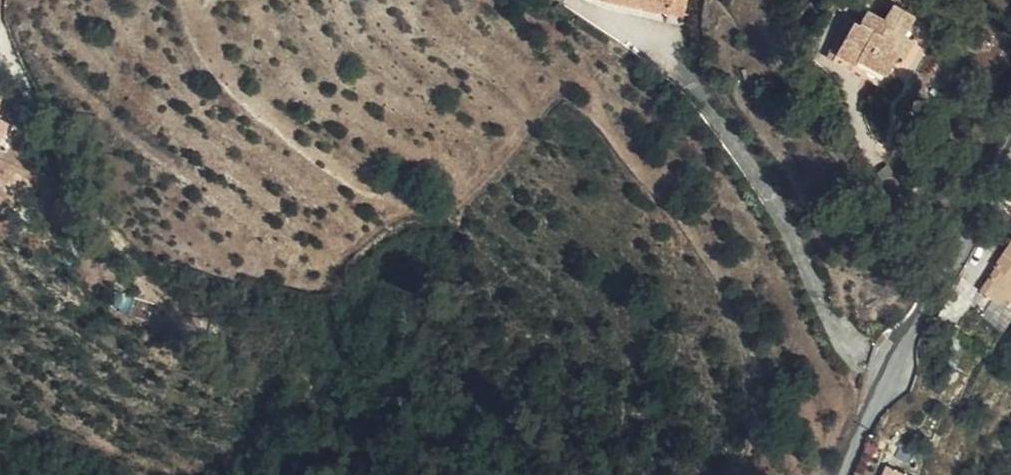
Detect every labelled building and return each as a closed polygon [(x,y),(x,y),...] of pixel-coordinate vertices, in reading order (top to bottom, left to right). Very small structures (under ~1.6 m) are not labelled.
[(878,0),(814,0),(796,35),(852,62),(869,30),(860,25),(868,9),(873,11),(878,0)] [(1007,295),(1010,290),(1010,229),(1007,226),(985,260),(971,283),(990,296),(996,287),(1007,295)] [(924,474),(889,461),(884,474),(923,474),(924,474)]
